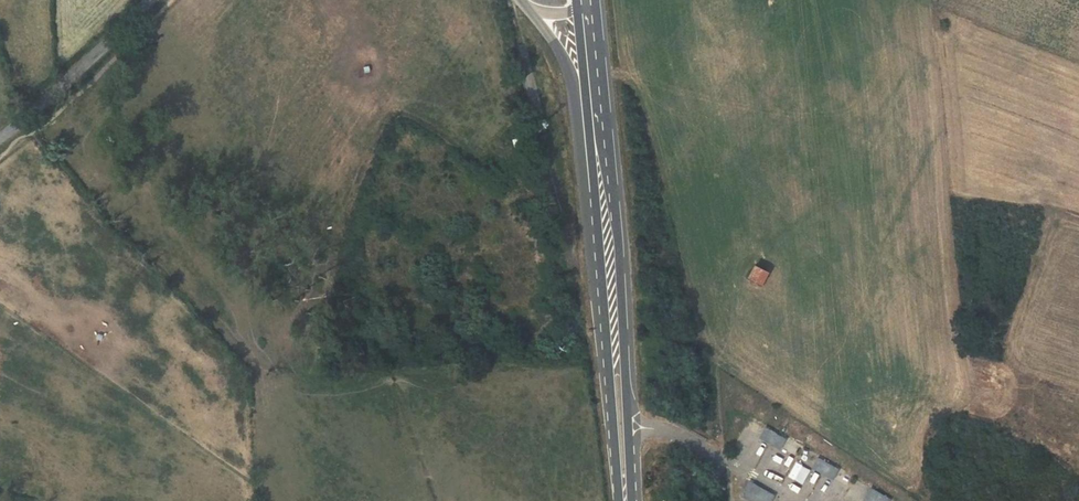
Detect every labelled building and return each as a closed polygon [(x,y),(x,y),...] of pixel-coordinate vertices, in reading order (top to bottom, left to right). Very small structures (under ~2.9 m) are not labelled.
[(748,277),(760,284),(766,273),(755,266),(748,277)] [(768,429),(765,436),(769,438),(768,440),(772,443),(773,441),(777,443),(781,436),(768,429)] [(821,460),(818,466),(821,468),(820,470),(825,473),(826,471),(830,473),(834,467),(821,460)] [(802,483),(809,468),(793,461),(787,476),(802,483)] [(751,485),(748,490),(754,493),(757,488),(751,485)] [(745,495),(755,500),(765,500),(768,495),(757,488),(754,493),(748,490),(745,495)] [(868,499),(872,500),(884,500),(872,493),(868,499)]
